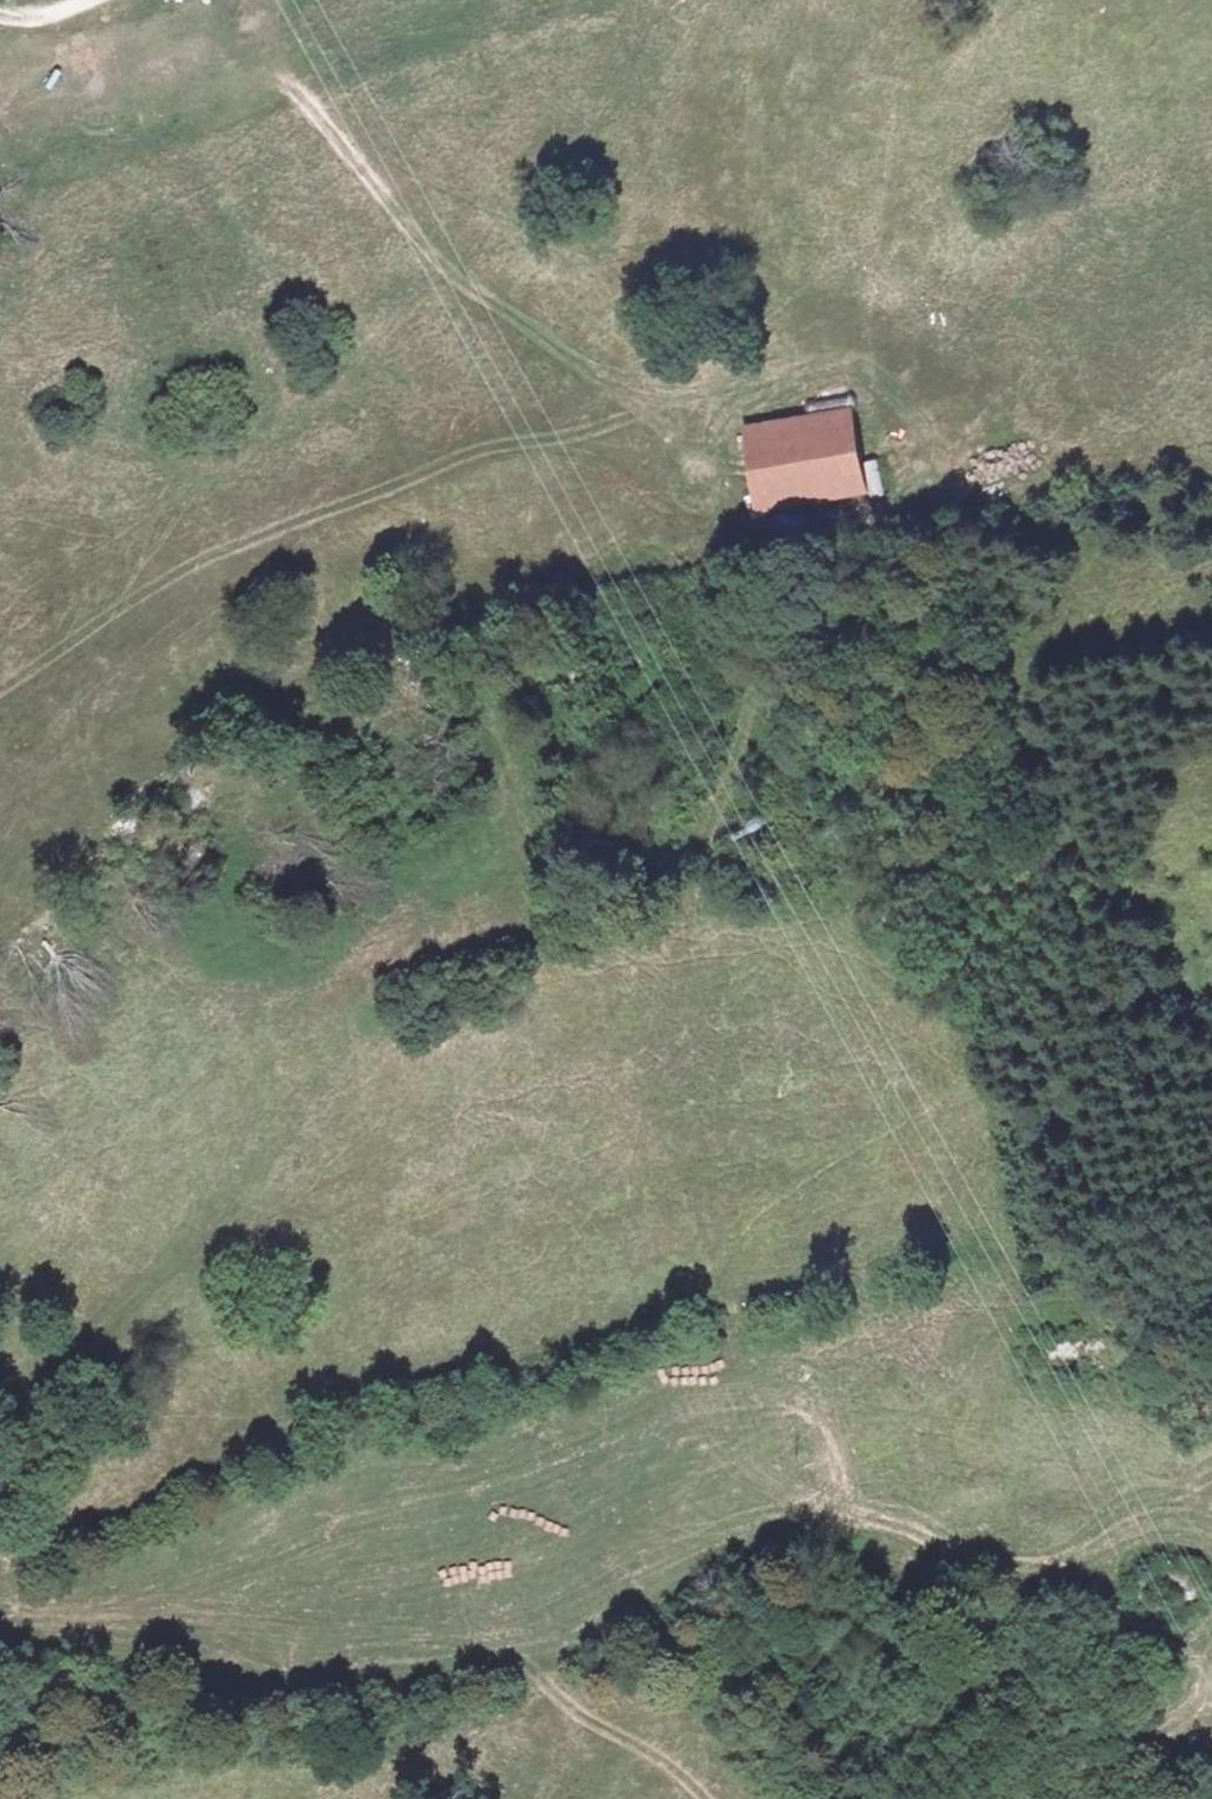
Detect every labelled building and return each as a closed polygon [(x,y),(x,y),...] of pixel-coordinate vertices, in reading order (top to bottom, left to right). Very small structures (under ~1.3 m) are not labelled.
[(838,419),(732,435),(743,515),(851,498),(838,419)] [(863,462),(871,496),(884,493),(877,459),(863,462)]
